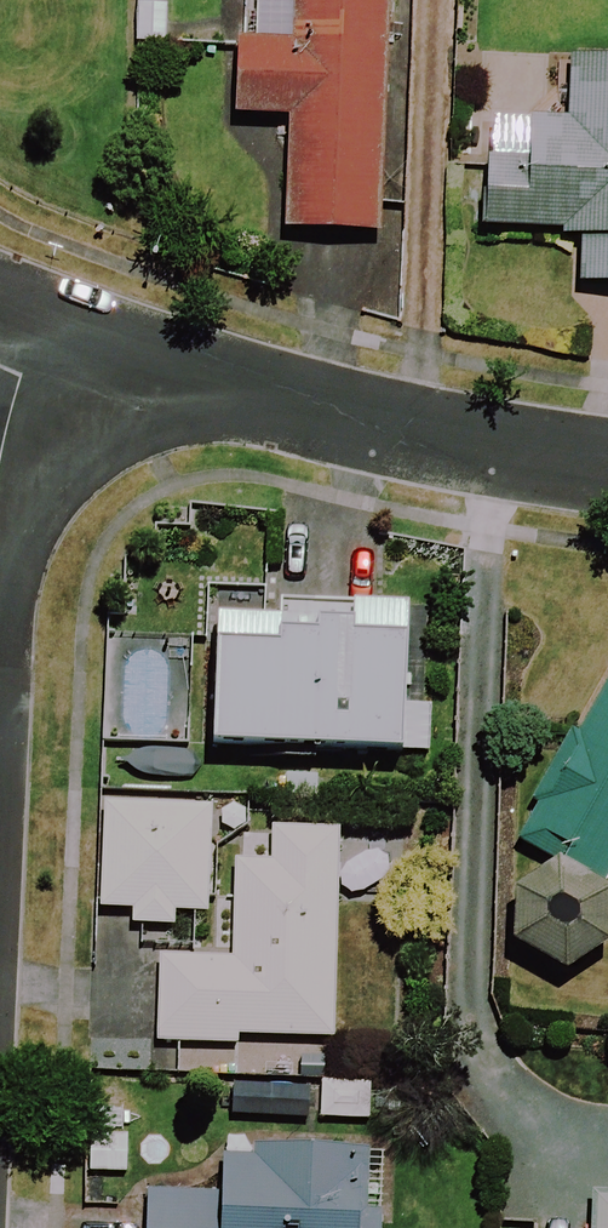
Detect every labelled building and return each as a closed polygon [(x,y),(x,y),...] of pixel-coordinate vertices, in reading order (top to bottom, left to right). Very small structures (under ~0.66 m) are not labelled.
[(394,0),(259,0),(257,42),(243,41),(240,114),(295,116),(291,228),(385,231),(394,0)] [(575,53),(568,126),(537,123),(533,161),(494,158),(487,222),(585,232),(580,279),(607,282),(607,57),(575,53)] [(277,599),(277,617),(218,615),(214,744),(401,751),(406,603),(277,599)] [(555,857),(550,871),(540,867),(514,891),(515,936),(568,970),(607,948),(607,929),(605,882),(607,884),(607,684),(586,728),(572,722),(532,801),(546,808),(528,844),(555,857)] [(214,805),(107,801),(103,921),(210,925),(214,805)] [(345,831),(245,826),(239,957),(163,953),(159,1036),(233,1040),(233,1033),(336,1038),(345,831)] [(259,1157),(229,1155),(227,1194),(157,1190),(155,1227),(385,1227),(389,1147),(260,1140),(259,1157)] [(595,1192),(593,1227),(607,1227),(607,1193),(595,1192)]
